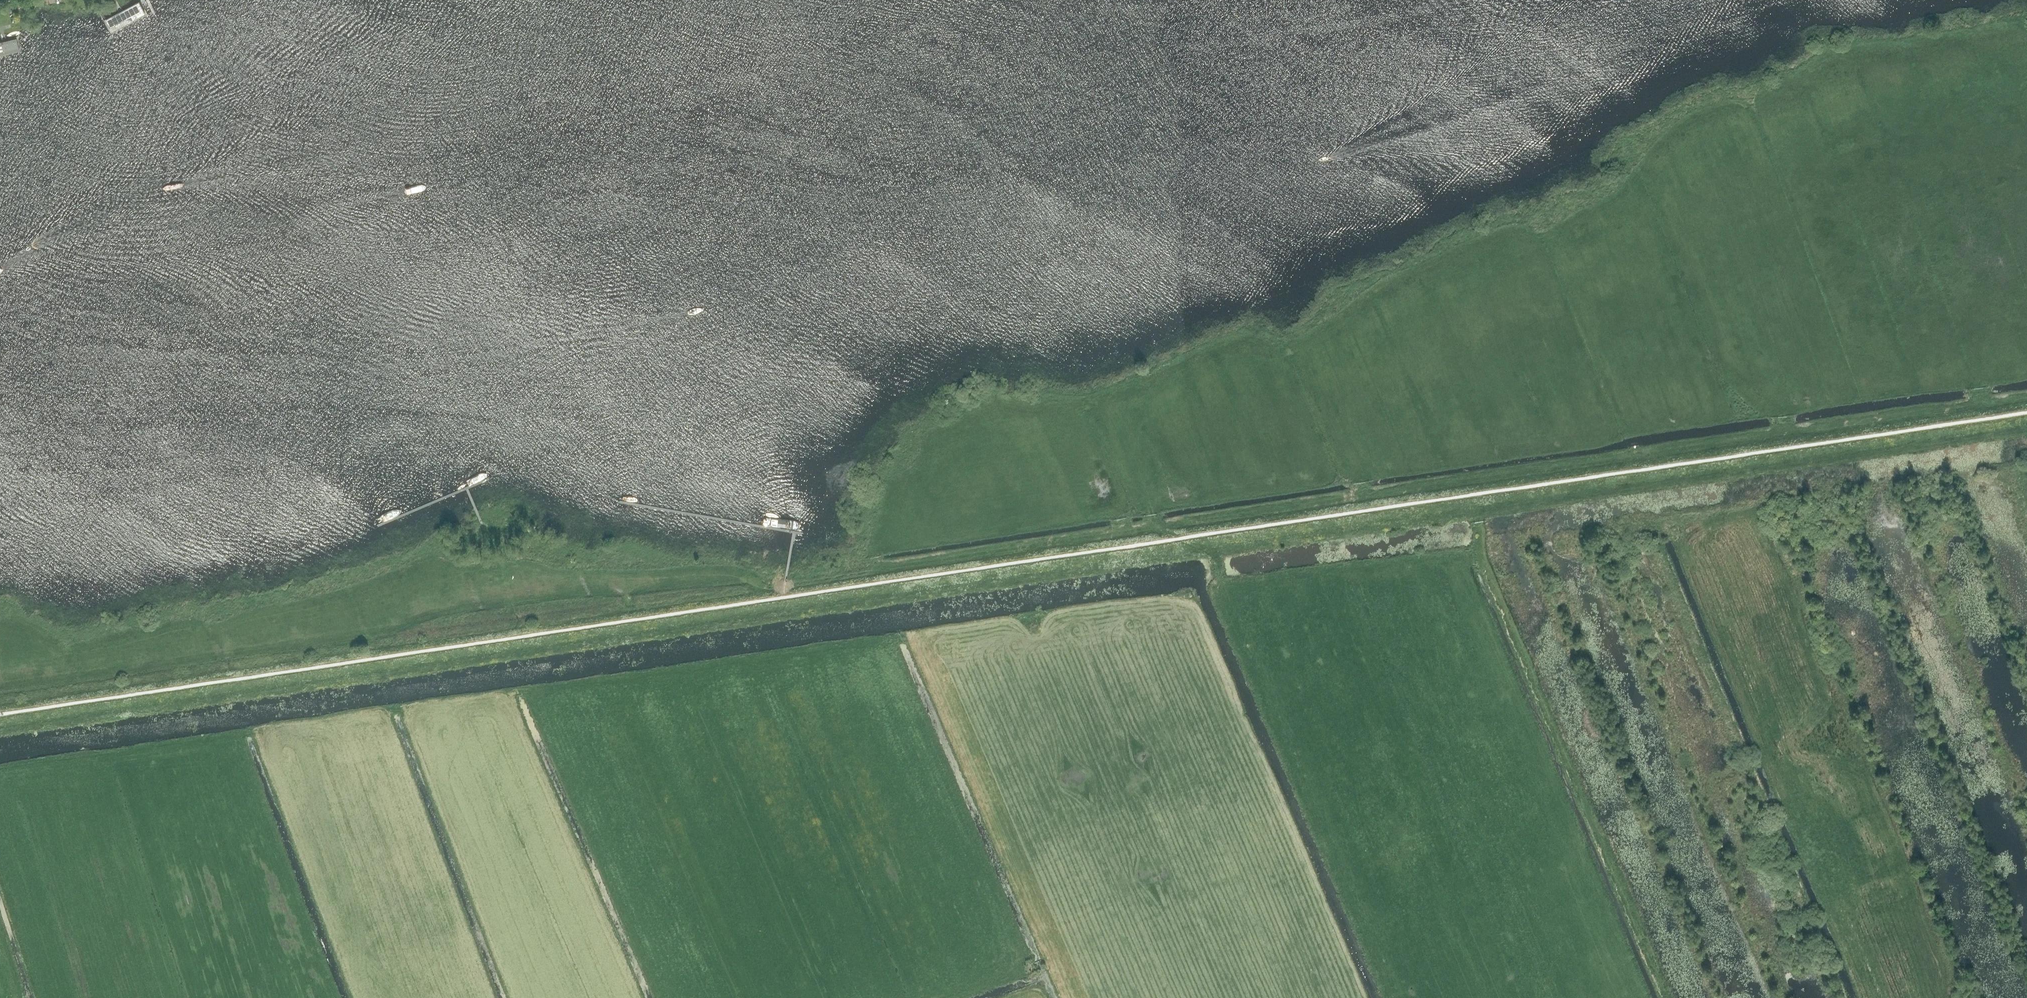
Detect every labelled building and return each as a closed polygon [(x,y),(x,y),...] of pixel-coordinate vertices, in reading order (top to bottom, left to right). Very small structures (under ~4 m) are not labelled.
[(27,8),(25,1),(18,3),(19,10),(27,8)] [(139,4),(107,22),(113,32),(144,15),(139,4)] [(0,43),(0,57),(21,52),(18,38),(0,43)]
